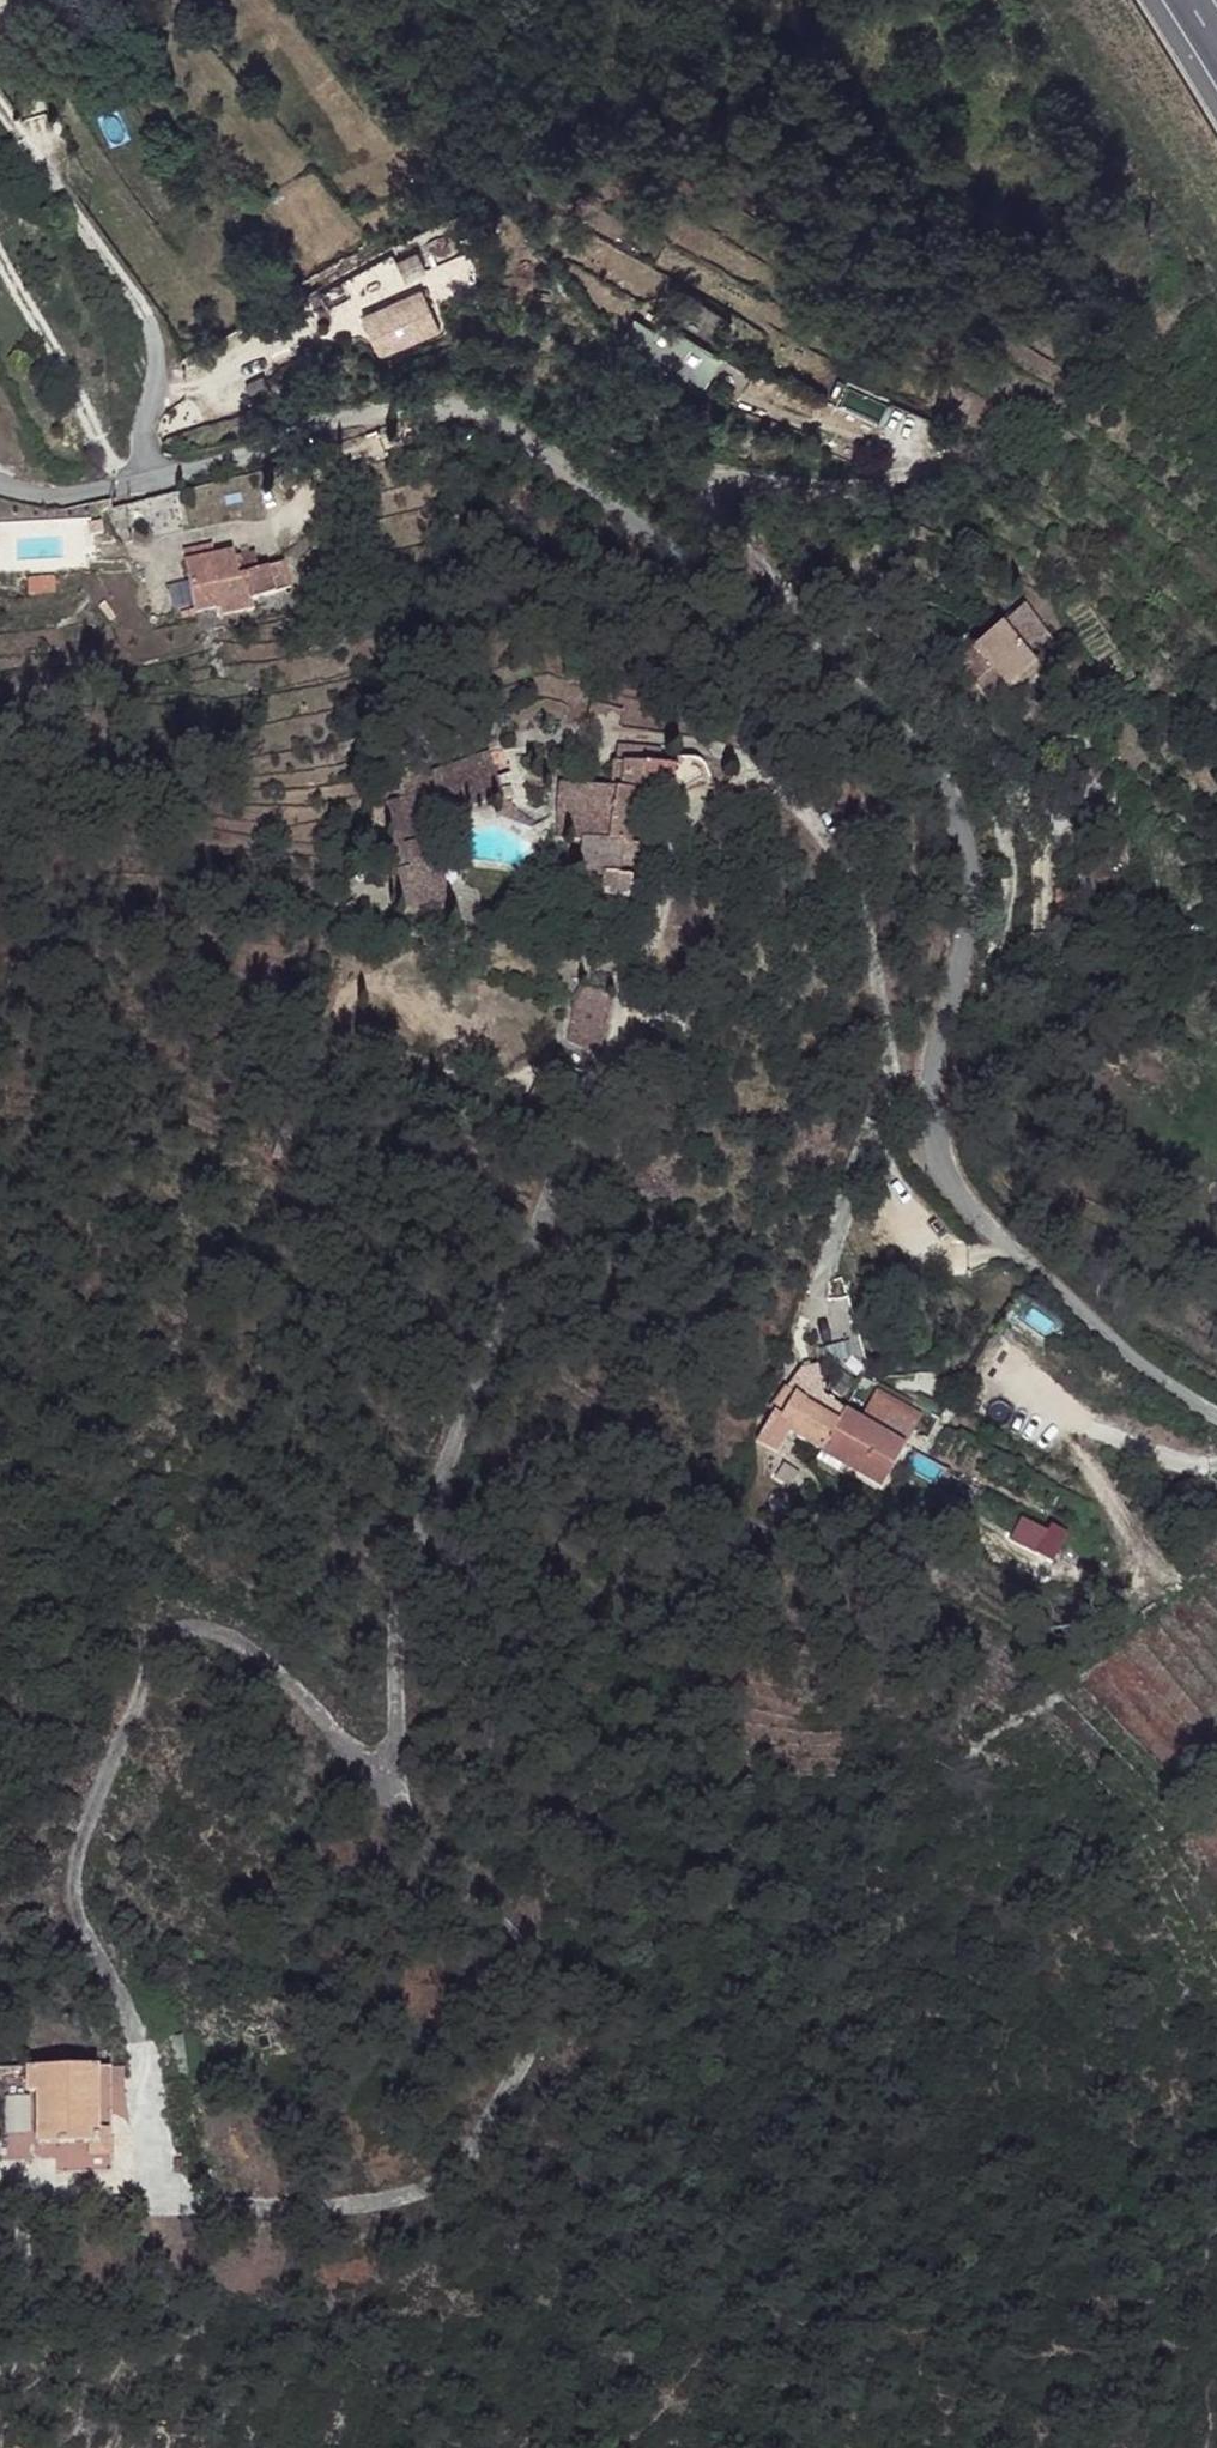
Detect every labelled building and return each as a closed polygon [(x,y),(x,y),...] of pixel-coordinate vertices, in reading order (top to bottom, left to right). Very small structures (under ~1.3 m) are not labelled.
[(417,231),(399,240),(405,253),(423,244),(417,231)] [(442,240),(424,249),(428,257),(447,249),(442,240)] [(417,254),(358,283),(378,325),(437,297),(417,254)] [(689,329),(667,368),(710,392),(732,354),(689,329)] [(173,542),(183,578),(223,575),(224,583),(245,573),(243,562),(279,551),(270,527),(232,542),(230,528),(219,532),(217,524),(196,530),(173,542)] [(183,578),(189,596),(224,583),(223,575),(183,578)] [(982,613),(957,631),(982,647),(999,667),(1015,657),(982,613)] [(982,647),(957,631),(942,641),(950,651),(942,656),(971,695),(998,675),(995,671),(999,667),(982,647)] [(552,831),(546,884),(566,883),(565,918),(586,924),(585,939),(610,942),(613,927),(620,928),(626,890),(614,889),(615,876),(598,873),(600,854),(612,855),(616,843),(646,848),(664,841),(683,828),(686,821),(675,809),(658,819),(604,814),(600,834),(552,831)] [(387,920),(404,916),(401,894),(426,888),(426,878),(461,872),(453,831),(430,837),(435,847),(408,853),(405,842),(383,849),(388,891),(382,894),(387,920)] [(404,916),(406,924),(434,915),(426,888),(401,894),(404,916)] [(755,1403),(748,1414),(767,1429),(772,1423),(803,1442),(817,1418),(784,1398),(789,1392),(790,1386),(783,1359),(751,1400),(755,1403)] [(826,1402),(817,1418),(803,1442),(864,1478),(898,1420),(875,1405),(863,1425),(826,1402)] [(1034,1516),(1018,1544),(1037,1553),(1049,1522),(1034,1516)] [(0,2067),(0,2157),(59,2157),(58,2172),(111,2171),(111,2135),(129,2135),(125,2067),(0,2067)]
